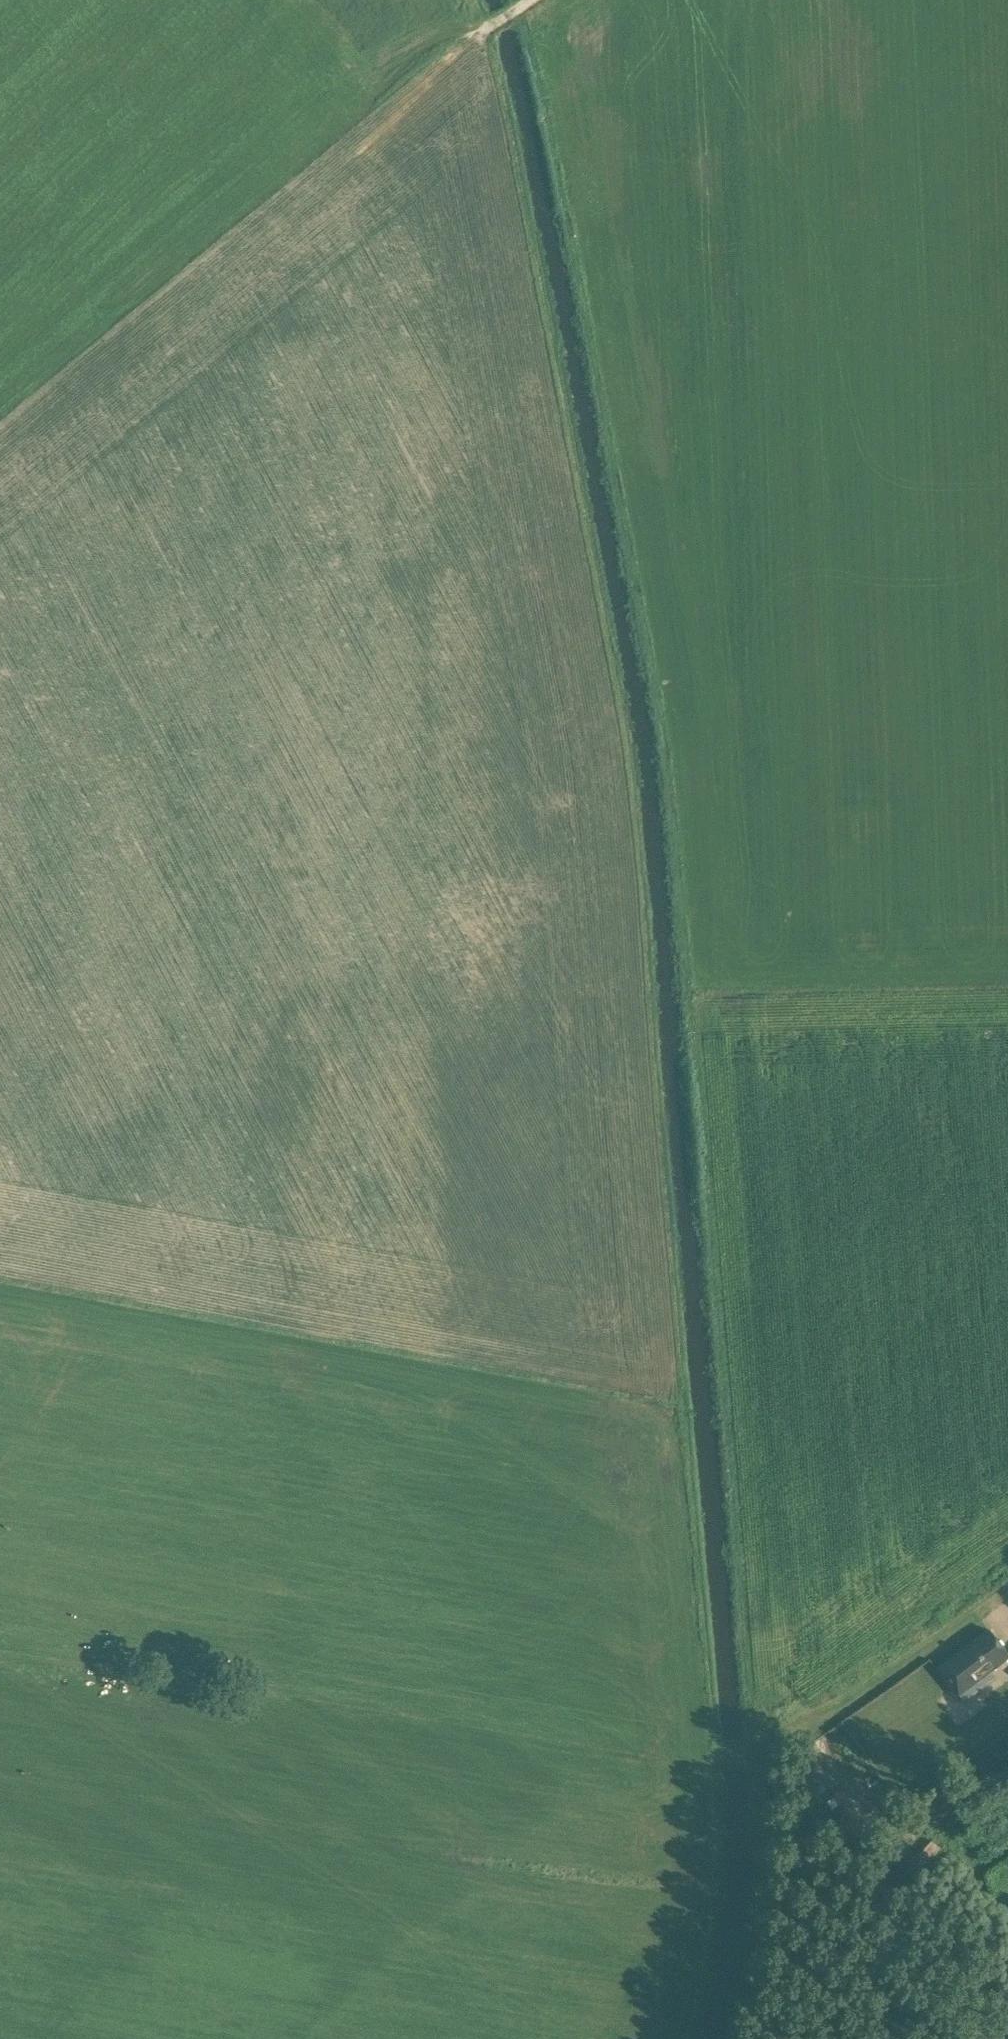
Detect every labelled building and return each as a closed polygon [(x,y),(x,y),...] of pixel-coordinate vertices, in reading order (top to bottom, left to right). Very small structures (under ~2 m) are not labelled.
[(989,1629),(937,1669),(957,1696),(959,1695),(963,1701),(995,1677),(990,1671),(1007,1658),(1007,1654),(989,1629)]
